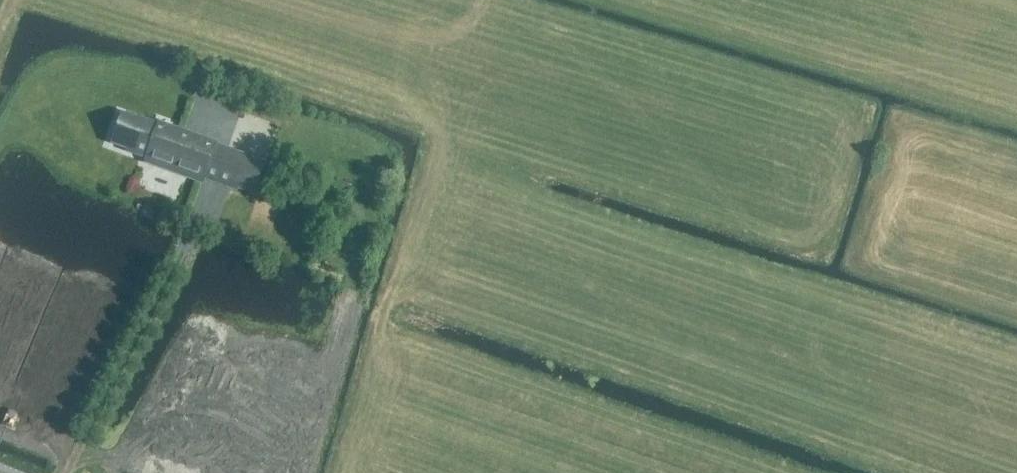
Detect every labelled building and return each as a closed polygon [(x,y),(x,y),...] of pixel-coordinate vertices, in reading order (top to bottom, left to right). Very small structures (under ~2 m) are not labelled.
[(227,183),(237,156),(151,126),(141,154),(161,161),(159,168),(192,179),(195,171),(227,183)]
